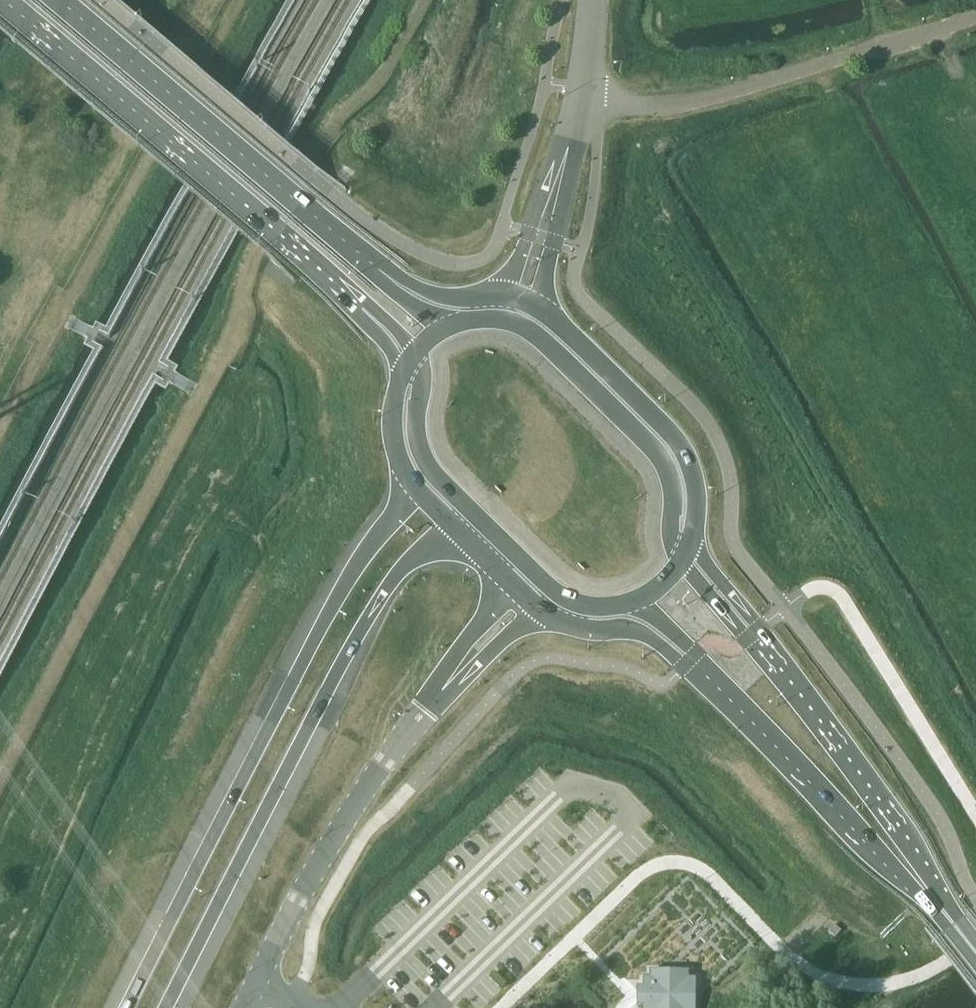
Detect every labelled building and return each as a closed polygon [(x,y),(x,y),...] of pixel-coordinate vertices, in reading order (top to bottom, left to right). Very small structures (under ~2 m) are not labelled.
[(130,447),(160,390),(168,394),(171,386),(192,398),(195,393),(198,387),(177,376),(181,369),(174,365),(236,250),(243,236),(296,141),(303,129),(376,0),(365,0),(295,125),(227,245),(161,368),(169,372),(163,383),(155,379),(108,467),(0,677),(0,698),(130,447)] [(830,930),(829,932),(836,938),(843,930),(841,929),(835,924),(830,930)] [(644,959),(640,959),(640,997),(644,997),(644,1001),(682,1001),(682,997),(685,997),(685,959),(682,959),(682,956),(644,956),(644,959)]
